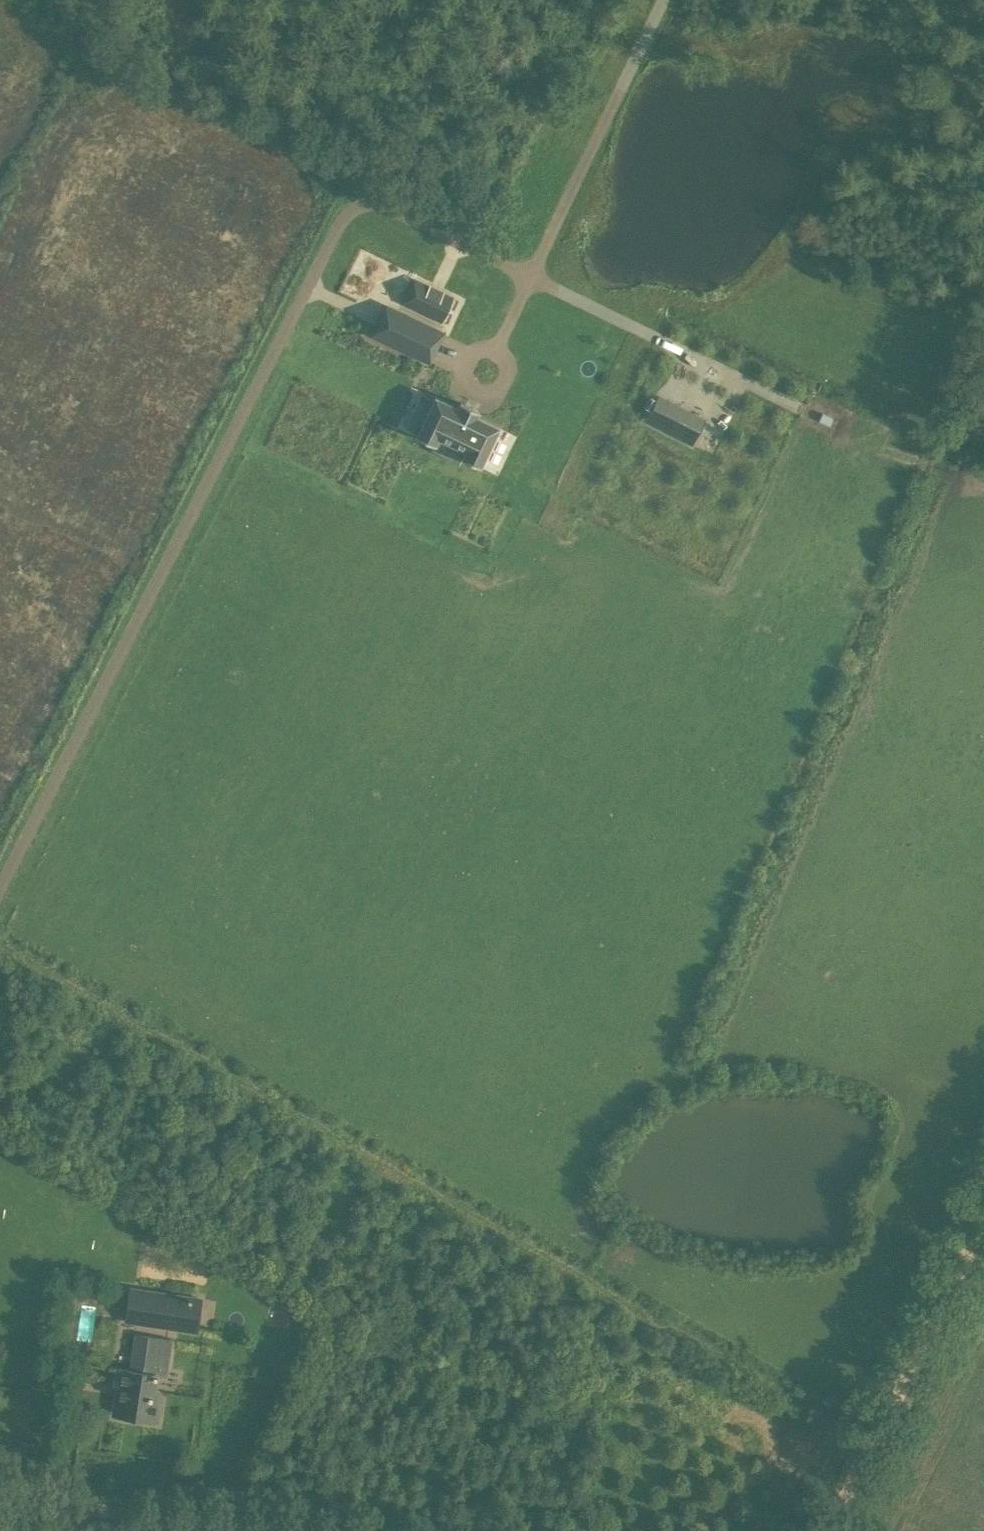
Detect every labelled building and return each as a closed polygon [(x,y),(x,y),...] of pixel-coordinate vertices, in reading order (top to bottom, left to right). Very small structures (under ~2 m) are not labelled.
[(453,298),(414,280),(403,303),(442,322),(453,298)] [(386,305),(372,334),(430,362),(444,333),(386,305)] [(434,396),(416,436),(434,444),(438,437),(465,450),(461,457),(480,466),(499,426),(476,415),(479,410),(460,401),(457,407),(434,396)] [(703,423),(679,411),(668,433),(692,445),(703,423)] [(145,1242),(159,1245),(160,1234),(146,1232),(145,1242)] [(147,1324),(178,1328),(196,1331),(196,1327),(201,1299),(152,1292),(138,1290),(133,1322),(147,1324)] [(85,1304),(81,1339),(96,1341),(100,1306),(85,1304)] [(155,1390),(157,1374),(166,1376),(169,1355),(145,1352),(142,1372),(118,1369),(116,1386),(123,1388),(120,1412),(151,1416),(158,1417),(162,1391),(155,1390)]
